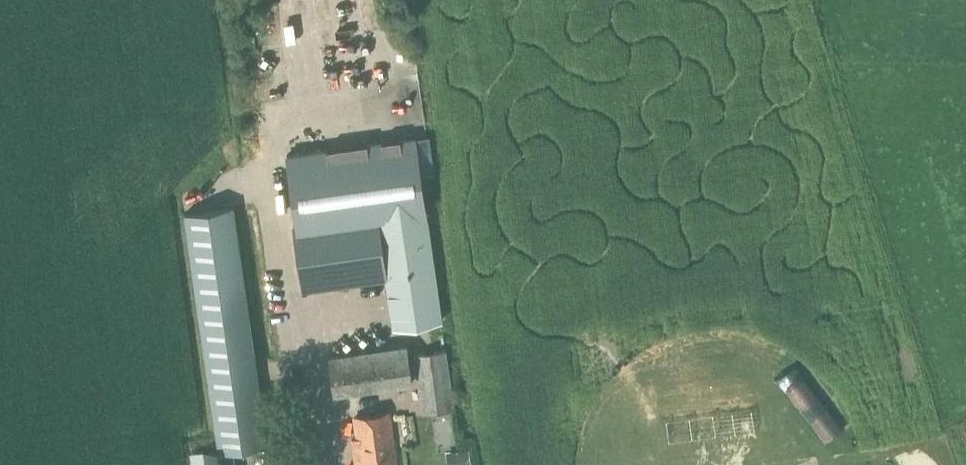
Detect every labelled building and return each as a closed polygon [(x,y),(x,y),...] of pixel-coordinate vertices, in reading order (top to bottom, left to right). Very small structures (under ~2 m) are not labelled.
[(298,224),(294,225),(304,290),(387,278),(394,327),(442,320),(416,136),(288,155),(298,224)] [(269,444),(255,345),(235,203),(182,210),(204,353),(217,449),(218,452),(232,450),(269,444)] [(407,344),(330,356),(335,392),(412,380),(407,344)] [(446,349),(415,354),(424,413),(455,408),(446,349)] [(350,438),(354,462),(361,461),(362,464),(398,464),(390,412),(355,417),(358,437),(350,438)] [(457,464),(472,464),(469,448),(454,451),(457,464)] [(232,450),(218,452),(217,449),(205,451),(207,464),(235,464),(232,450)]
